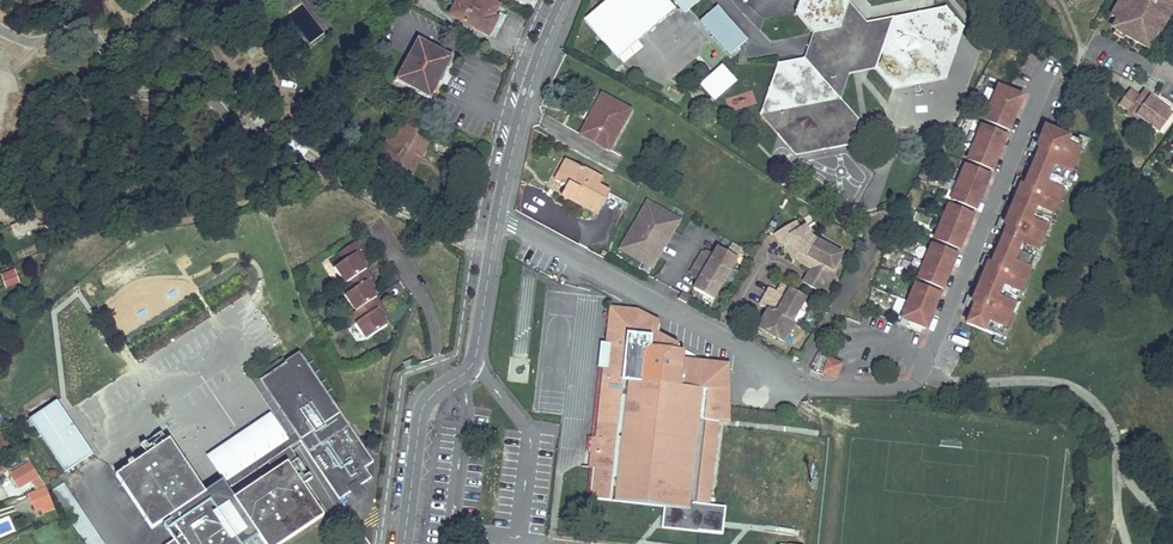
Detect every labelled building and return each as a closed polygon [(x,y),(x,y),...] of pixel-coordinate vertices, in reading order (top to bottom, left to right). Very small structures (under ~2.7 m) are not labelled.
[(458,6),(457,7),(460,9),(455,18),(487,35),(493,25),(489,21),(491,18),(496,19),(492,17),(498,6),(486,0),(461,0),(458,6)] [(616,58),(674,7),(667,0),(607,0),(584,21),(616,58)] [(685,13),(700,0),(673,0),(685,13)] [(846,0),(799,0),(795,13),(812,33),(803,58),(777,63),(759,115),(786,145),(799,143),(808,153),(848,145),(857,120),(840,100),(848,74),(857,49),(864,48),(861,54),(874,69),(892,89),(945,79),(963,28),(945,7),(932,10),(929,16),(925,11),(866,23),(846,0)] [(1114,10),(1121,15),(1114,27),(1125,33),(1124,35),(1145,47),(1154,32),(1158,24),(1162,26),(1168,16),(1162,13),(1170,0),(1120,0),(1114,10)] [(1162,13),(1168,16),(1172,7),(1172,0),(1170,0),(1162,13)] [(301,1),(286,12),(310,43),(324,31),(301,1)] [(460,9),(457,7),(458,6),(455,5),(449,15),(455,18),(460,9)] [(716,6),(698,23),(729,58),(748,42),(716,6)] [(764,38),(798,37),(798,17),(764,17),(764,38)] [(1162,26),(1158,24),(1154,32),(1157,34),(1162,26)] [(452,57),(417,39),(395,80),(430,99),(452,57)] [(864,48),(857,49),(848,74),(874,69),(861,54),(864,48)] [(604,61),(614,71),(620,64),(610,55),(604,61)] [(722,65),(699,86),(714,103),(737,83),(722,65)] [(1143,89),(1140,93),(1147,98),(1148,96),(1157,102),(1159,100),(1143,89)] [(1018,107),(1022,97),(1005,90),(1004,93),(996,90),(984,118),(992,121),(990,124),(1008,131),(1012,121),(1011,121),(1017,106),(1018,107)] [(1159,130),(1172,113),(1157,102),(1148,96),(1147,98),(1140,93),(1126,112),(1133,118),(1137,114),(1159,130)] [(629,111),(601,95),(592,112),(595,113),(583,136),(609,150),(629,111)] [(381,164),(379,168),(393,176),(398,167),(405,172),(415,154),(420,158),(420,157),(431,136),(405,121),(393,142),(381,164)] [(1006,222),(1005,221),(1003,226),(1006,227),(1004,231),(991,262),(990,266),(987,264),(985,269),(986,270),(974,300),(972,299),(971,304),(974,305),(972,308),(966,324),(977,329),(1001,339),(1081,143),(1058,134),(1045,128),(1039,144),(1037,143),(1035,148),(1038,149),(1036,153),(1024,184),(1022,187),(1019,186),(1017,191),(1019,191),(1006,222)] [(1037,143),(1039,144),(1045,128),(1044,128),(1037,143)] [(1001,146),(1005,136),(988,129),(987,132),(979,129),(968,157),(975,160),(974,163),(991,171),(995,161),(994,160),(1000,146),(1001,146)] [(375,161),(381,164),(393,142),(387,138),(375,161)] [(1035,148),(1037,143),(1033,142),(1029,150),(1036,153),(1038,149),(1035,148)] [(799,143),(786,145),(795,156),(808,153),(799,143)] [(422,158),(420,157),(420,158),(415,154),(405,172),(412,175),(422,158)] [(554,181),(565,187),(564,189),(566,190),(564,195),(562,194),(561,196),(572,203),(573,202),(597,214),(609,193),(598,187),(602,180),(566,160),(554,181)] [(985,186),(989,176),(972,169),(970,172),(963,169),(951,197),(959,200),(958,203),(975,210),(979,200),(978,200),(984,185),(985,186)] [(1022,187),(1024,184),(1017,180),(1013,189),(1017,191),(1019,186),(1022,187)] [(1019,191),(1017,191),(1005,221),(1006,222),(1019,191)] [(968,225),(972,216),(955,209),(954,212),(946,209),(934,237),(942,240),(941,243),(958,250),(962,240),(961,240),(967,225),(968,225)] [(1003,226),(1005,221),(1001,219),(997,228),(1004,231),(1006,227),(1003,226)] [(663,231),(647,222),(643,229),(660,237),(663,231)] [(807,286),(819,293),(825,284),(821,282),(829,268),(832,270),(840,257),(841,255),(811,238),(802,229),(798,233),(791,226),(775,242),(782,249),(784,247),(785,246),(795,257),(794,258),(797,262),(810,269),(813,264),(819,266),(807,286)] [(660,237),(643,229),(639,237),(655,246),(660,237)] [(349,281),(365,269),(360,261),(355,254),(359,251),(361,250),(355,242),(338,253),(343,261),(334,267),(345,283),(349,281)] [(795,257),(785,246),(784,247),(794,258),(795,257)] [(716,304),(737,258),(716,248),(713,254),(701,249),(688,276),(696,280),(690,292),(716,304)] [(952,265),(956,255),(939,248),(937,252),(930,248),(918,276),(926,279),(924,283),(942,290),(946,280),(945,279),(951,265),(952,265)] [(355,254),(360,261),(364,258),(359,251),(355,254)] [(840,257),(832,270),(829,268),(821,282),(825,284),(819,293),(822,294),(843,258),(840,257)] [(990,266),(991,262),(984,259),(981,267),(985,269),(987,264),(990,266)] [(20,283),(14,269),(0,274),(0,276),(5,289),(20,283)] [(371,278),(365,269),(349,281),(354,289),(344,296),(355,311),(376,297),(365,281),(371,278)] [(986,270),(985,269),(972,299),(974,300),(986,270)] [(788,289),(782,286),(778,294),(784,297),(788,289)] [(935,305),(939,295),(922,288),(921,291),(913,288),(902,316),(909,319),(908,322),(925,330),(929,320),(928,319),(934,304),(935,305)] [(807,299),(788,289),(784,297),(778,294),(771,289),(761,307),(770,311),(772,312),(769,317),(772,319),(770,322),(765,319),(760,329),(783,342),(788,332),(791,334),(796,325),(793,324),(807,299)] [(382,306),(376,297),(355,311),(349,316),(366,340),(386,326),(380,317),(376,310),(379,307),(382,306)] [(971,304),(972,299),(969,297),(965,306),(972,308),(974,305),(971,304)] [(376,310),(380,317),(384,315),(379,307),(376,310)] [(688,503),(704,505),(704,501),(708,502),(712,472),(710,472),(712,460),(713,461),(715,442),(714,442),(715,431),(717,431),(718,421),(719,421),(720,415),(728,416),(728,392),(724,391),(724,376),(723,376),(724,376),(724,375),(724,374),(724,373),(724,372),(723,372),(723,371),(722,371),(722,370),(721,369),(720,369),(720,368),(719,368),(719,367),(718,367),(717,366),(710,362),(683,359),(684,351),(679,350),(679,345),(658,334),(659,325),(627,307),(626,309),(612,307),(607,344),(611,345),(608,366),(605,366),(599,415),(596,438),(591,437),(589,453),(595,453),(593,468),(590,498),(688,509),(688,503)] [(791,334),(788,332),(783,342),(786,344),(791,334)] [(286,365),(261,382),(295,432),(300,440),(301,441),(299,442),(339,500),(371,478),(364,468),(373,462),(299,352),(284,362),(286,365)] [(813,370),(822,372),(825,357),(817,355),(813,370)] [(414,357),(403,362),(406,368),(416,364),(414,357)] [(840,365),(828,360),(823,372),(835,378),(840,365)] [(33,425),(65,472),(91,454),(56,401),(29,419),(24,423),(28,429),(33,425)] [(289,447),(300,440),(295,432),(284,439),(269,417),(207,458),(222,481),(227,489),(271,459),(289,447)] [(323,516),(287,463),(296,457),(289,447),(271,459),(277,469),(234,498),(227,489),(222,481),(205,493),(169,440),(166,441),(160,432),(145,443),(145,442),(140,445),(146,455),(133,463),(131,461),(127,464),(129,467),(115,476),(151,529),(165,520),(168,518),(177,512),(189,529),(181,535),(177,538),(167,543),(244,543),(257,535),(260,539),(264,543),(281,543),(323,516)] [(6,441),(0,444),(0,449),(8,445),(6,441)] [(83,516),(62,484),(50,491),(65,514),(65,513),(72,523),(74,522),(83,516)] [(45,488),(28,495),(35,511),(39,509),(42,514),(54,509),(45,488)] [(177,512),(168,518),(170,521),(174,526),(174,525),(181,535),(189,529),(177,512)] [(74,522),(88,543),(102,543),(83,516),(74,522)] [(170,521),(163,526),(166,531),(174,526),(170,521)]
